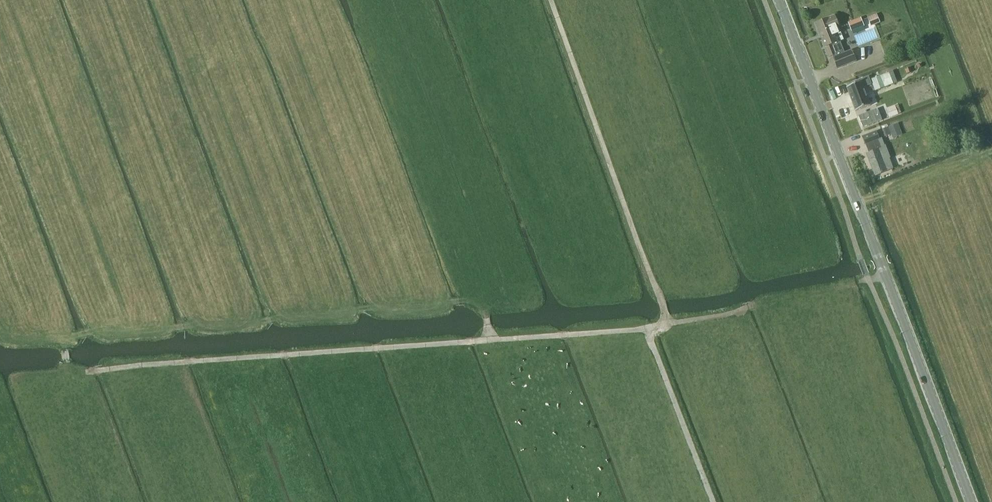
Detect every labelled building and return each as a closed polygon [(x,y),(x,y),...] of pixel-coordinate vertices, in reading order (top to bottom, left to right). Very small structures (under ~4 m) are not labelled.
[(876,14),(871,17),(874,25),(880,23),(876,14)] [(828,19),(816,23),(829,57),(832,55),(837,68),(856,61),(852,49),(844,53),(839,41),(837,42),(835,36),(839,34),(836,27),(838,26),(834,16),(828,19)] [(853,22),(848,23),(851,31),(864,26),(861,20),(860,18),(853,22)] [(859,45),(880,38),(876,26),(855,33),(859,45)] [(893,84),(897,83),(893,71),(889,73),(893,84)] [(880,89),(884,87),(880,76),(876,78),(880,89)] [(853,85),(846,88),(847,89),(855,111),(855,112),(870,106),(870,105),(863,87),(871,84),(868,77),(852,83),(853,85)] [(895,107),(889,109),(892,117),(898,115),(898,114),(895,107)] [(877,109),(858,116),(863,128),(882,120),(877,109)] [(898,123),(888,127),(890,134),(892,138),(902,134),(898,123)] [(888,127),(882,129),(885,136),(890,134),(888,127)] [(862,136),(868,153),(866,154),(874,176),(893,169),(889,159),(890,159),(885,145),(884,146),(882,139),(879,140),(876,131),(862,136)]
